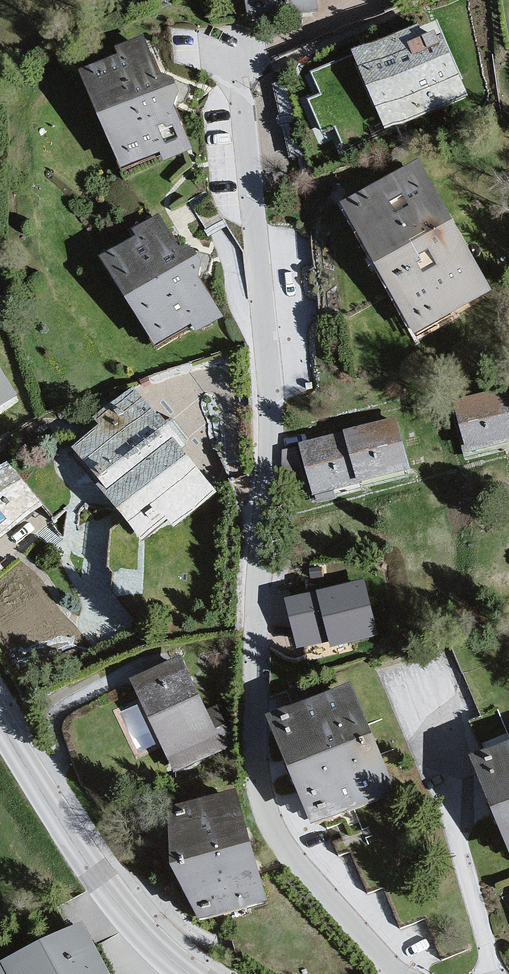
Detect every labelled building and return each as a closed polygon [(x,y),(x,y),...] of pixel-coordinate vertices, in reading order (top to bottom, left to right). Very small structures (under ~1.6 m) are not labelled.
[(252,14),(314,8),(314,0),(250,0),(252,14)] [(440,29),(355,56),(396,137),(474,102),(440,29)] [(146,46),(83,71),(125,173),(199,155),(146,46)] [(426,167),(351,208),(423,341),(501,295),(426,167)] [(164,230),(98,266),(160,357),(227,325),(164,230)] [(25,401),(0,355),(0,417),(25,401)] [(472,448),(508,443),(508,406),(506,393),(456,398),(472,448)] [(140,398),(76,455),(160,549),(224,498),(140,398)] [(394,426),(341,436),(355,487),(408,469),(394,426)] [(341,436),(294,447),(321,500),(355,487),(341,436)] [(9,470),(0,475),(0,535),(39,504),(9,470)] [(359,591),(290,606),(301,642),(369,627),(359,591)] [(186,658),(133,675),(174,774),(224,757),(186,658)] [(349,688),(282,721),(327,831),(402,800),(349,688)] [(479,761),(508,837),(508,751),(479,761)] [(180,812),(207,927),(281,906),(248,796),(180,812)] [(82,928),(0,970),(0,973),(106,973),(82,928)]
